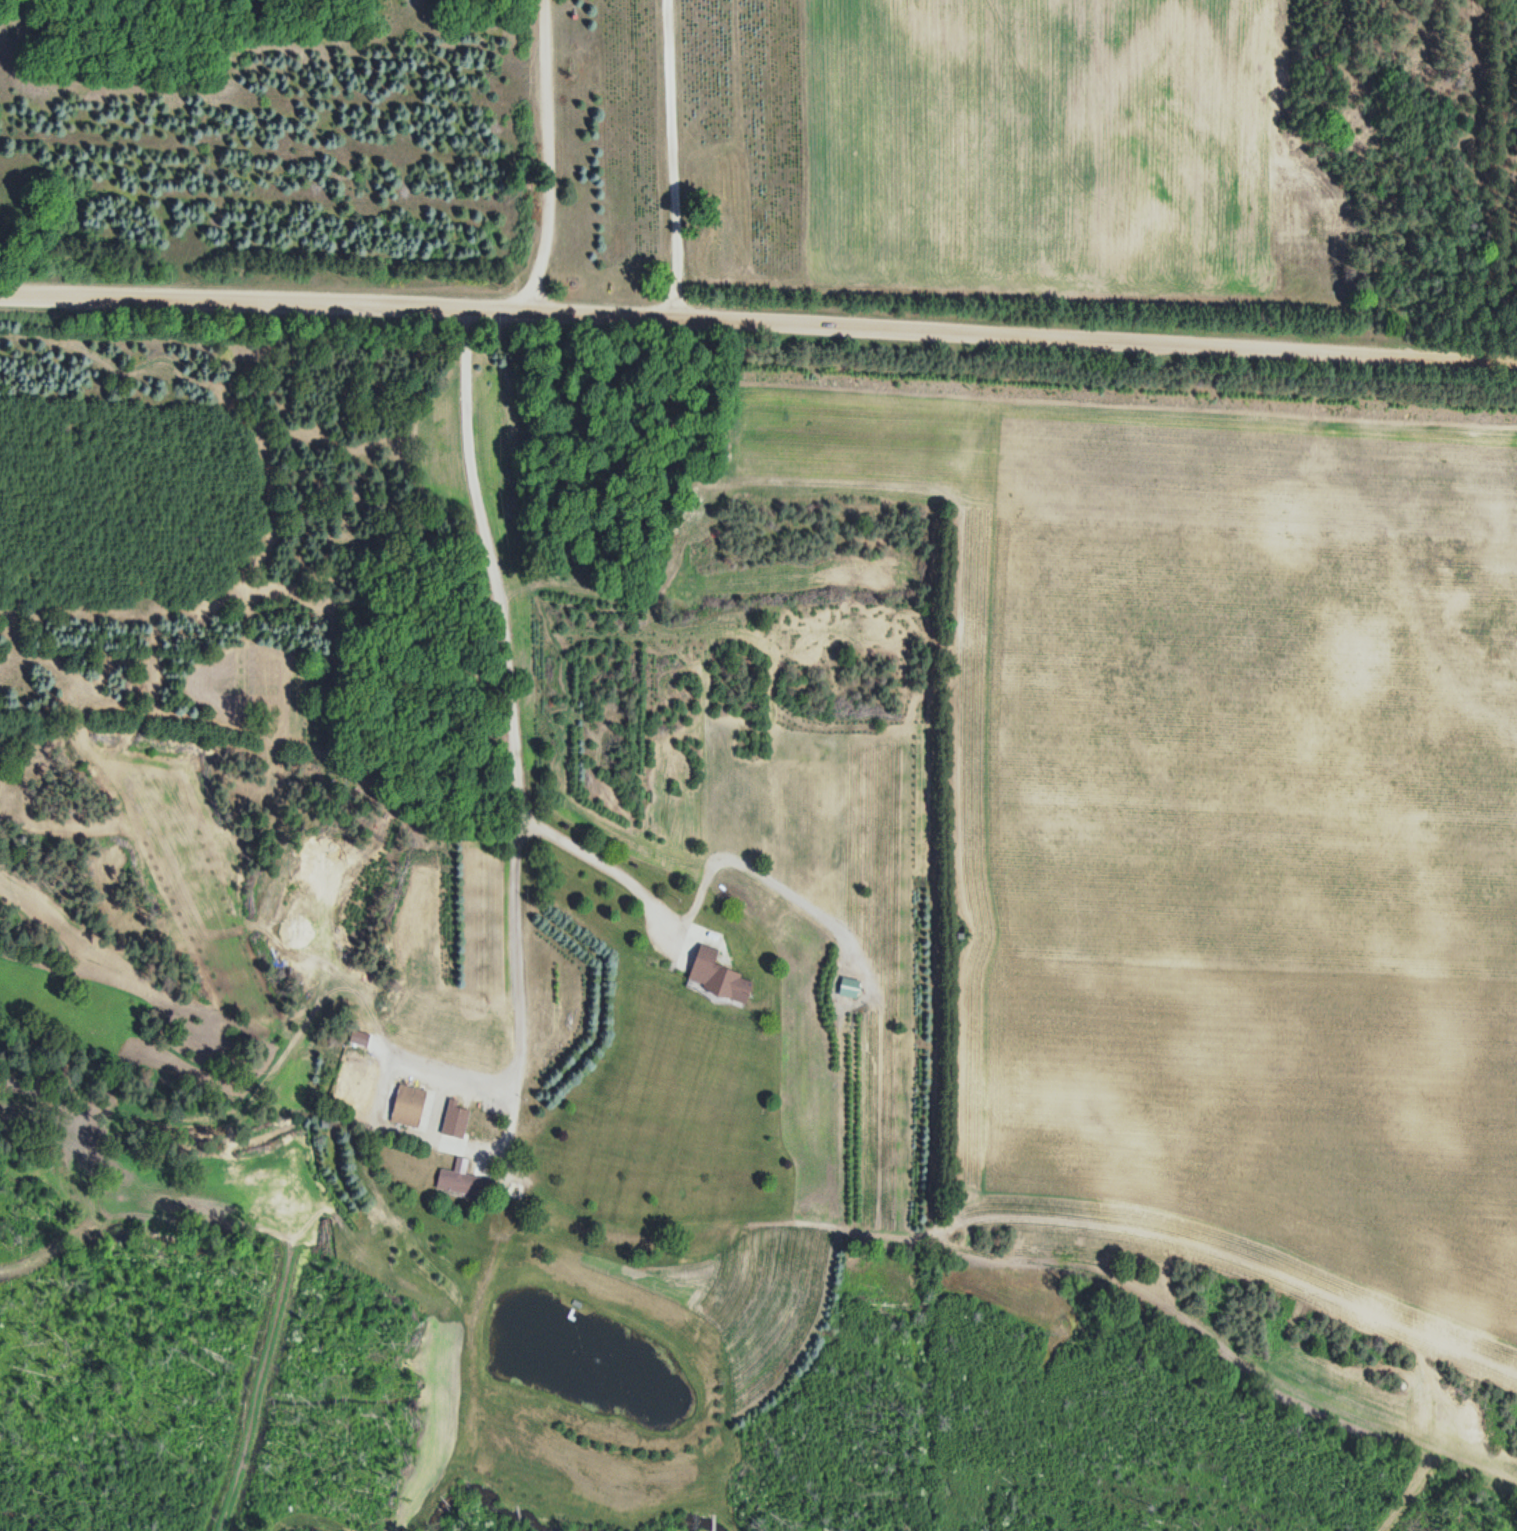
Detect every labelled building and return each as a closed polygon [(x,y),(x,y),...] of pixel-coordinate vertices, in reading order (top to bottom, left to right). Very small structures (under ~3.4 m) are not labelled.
[(714,948),(694,943),(683,986),(743,1001),(749,977),(709,967),(714,948)] [(856,997),(858,979),(838,978),(836,995),(856,997)] [(415,1127),(423,1089),(395,1083),(387,1121),(415,1127)] [(438,1133),(460,1138),(469,1103),(446,1097),(438,1133)] [(487,1177),(437,1169),(434,1188),(484,1196),(487,1177)]
